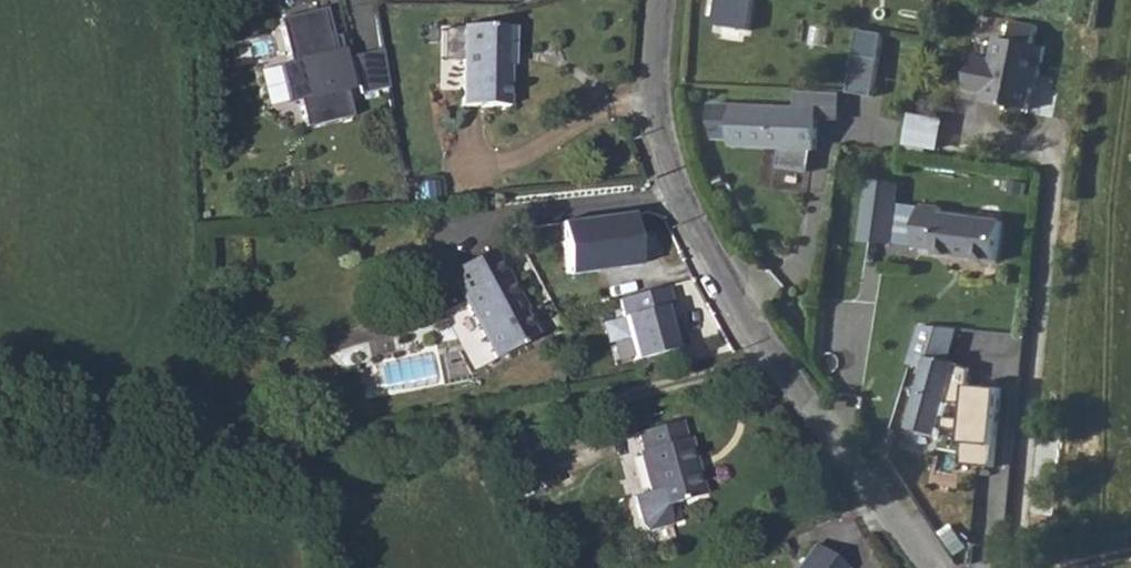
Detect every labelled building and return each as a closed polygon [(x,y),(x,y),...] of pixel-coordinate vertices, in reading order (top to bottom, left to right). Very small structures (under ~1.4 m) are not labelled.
[(707,24),(750,29),(753,0),(710,0),(707,24)] [(324,5),(281,15),(292,62),(281,65),(289,98),(300,95),(307,122),(349,112),(324,5)] [(444,97),(491,95),(488,38),(494,38),(493,16),(441,18),(444,97)] [(989,105),(1034,113),(1038,91),(1044,92),(1052,50),(1041,48),(1044,31),(1020,26),(1017,43),(1001,40),(997,64),(979,61),(973,93),(990,96),(989,105)] [(881,34),(855,29),(844,91),(869,94),(881,34)] [(356,53),(364,92),(392,86),(384,47),(356,53)] [(784,166),(815,169),(817,148),(820,149),(823,109),(740,102),(737,143),(785,147),(784,166)] [(943,150),(947,116),(912,112),(908,147),(943,150)] [(904,186),(874,184),(869,241),(899,243),(904,186)] [(1007,220),(946,214),(946,206),(927,204),(923,245),(942,247),(942,253),(1003,259),(1007,220)] [(630,214),(562,221),(567,269),(635,262),(630,214)] [(497,353),(542,330),(496,243),(451,266),(497,353)] [(660,289),(619,300),(635,359),(676,348),(660,289)] [(960,328),(922,323),(908,364),(924,366),(906,423),(937,431),(947,396),(969,398),(963,463),(994,467),(1003,386),(970,381),(971,364),(953,358),(960,328)] [(692,457),(699,454),(691,431),(687,432),(681,414),(639,427),(645,444),(640,446),(653,488),(637,493),(648,529),(675,520),(668,498),(701,487),(692,457)] [(708,485),(699,454),(692,457),(701,487),(708,485)] [(823,538),(802,567),(849,567),(854,560),(823,538)]
